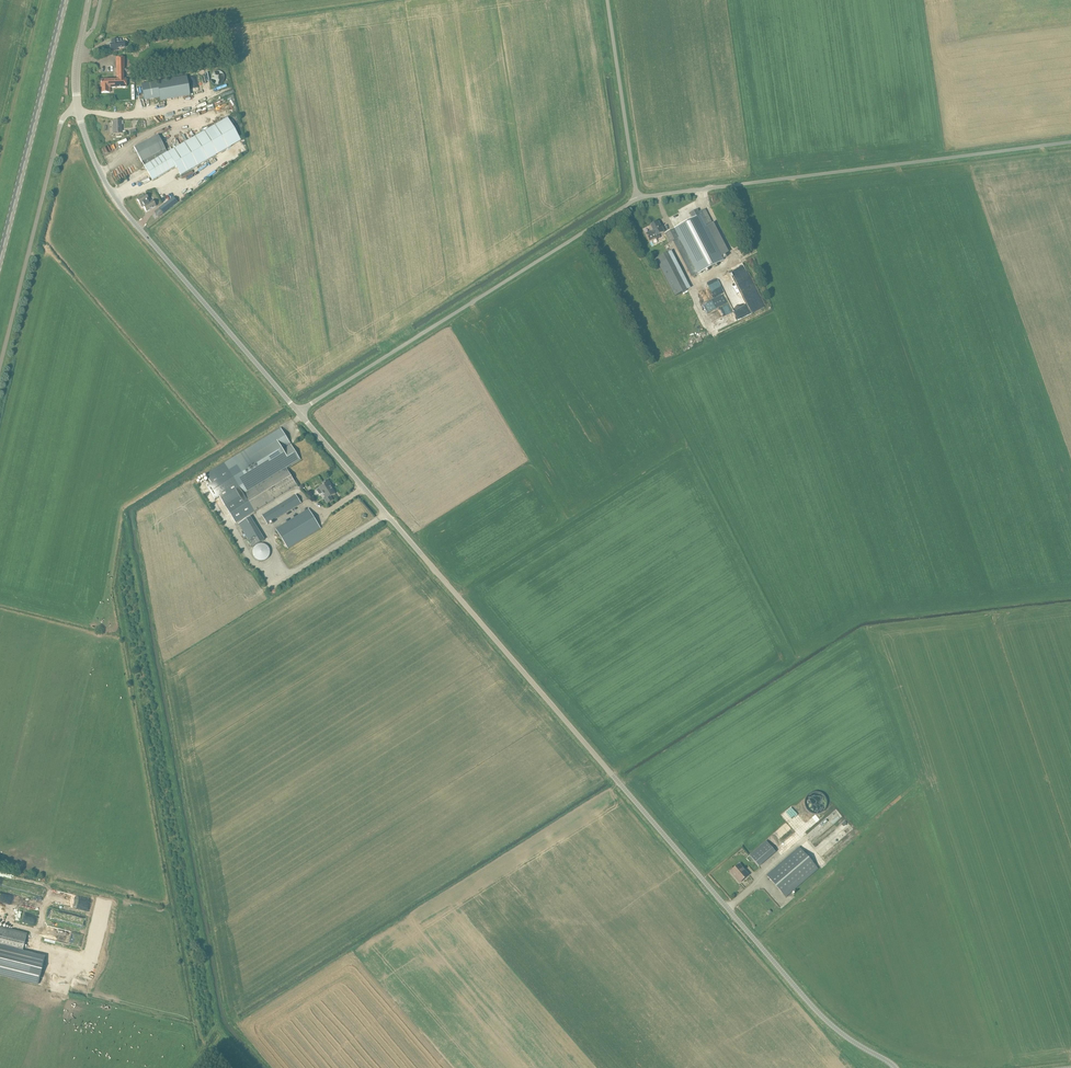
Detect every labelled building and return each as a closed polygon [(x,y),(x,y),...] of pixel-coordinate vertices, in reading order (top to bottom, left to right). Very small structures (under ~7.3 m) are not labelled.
[(121,43),(121,39),(111,41),(111,44),(110,44),(111,51),(117,51),(117,49),(125,48),(124,42),(121,43)] [(124,68),(124,58),(116,58),(117,79),(101,80),(101,88),(101,93),(110,93),(109,87),(126,87),(126,79),(123,79),(123,68),(124,68)] [(141,85),(142,89),(144,100),(159,97),(160,101),(190,95),(186,77),(141,85)] [(213,94),(221,91),(219,86),(211,89),(213,94)] [(122,133),(121,121),(113,121),(113,134),(122,133)] [(167,153),(145,166),(153,180),(157,178),(175,167),(181,176),(232,146),(218,123),(167,153)] [(139,145),(134,147),(145,166),(167,153),(165,150),(158,135),(139,145)] [(176,195),(183,200),(186,196),(179,191),(176,195)] [(142,197),(137,200),(140,205),(142,208),(144,207),(146,212),(151,209),(156,206),(152,200),(150,202),(146,194),(142,197)] [(163,214),(177,203),(173,197),(159,208),(163,214)] [(680,237),(674,240),(693,277),(719,262),(724,260),(722,256),(728,253),(705,209),(699,212),(697,209),(690,213),(693,219),(675,228),(680,237)] [(662,228),(658,222),(650,226),(653,231),(646,234),(650,241),(657,237),(656,236),(664,232),(662,228)] [(680,237),(675,228),(665,233),(670,242),(674,240),(680,237)] [(656,259),(675,296),(690,288),(671,251),(656,259)] [(736,281),(746,303),(754,299),(756,304),(752,306),(754,310),(762,306),(749,275),(736,281)] [(722,295),(705,303),(708,309),(725,301),(722,295)] [(281,428),(224,463),(206,475),(211,484),(207,487),(215,500),(220,497),(236,523),(253,512),(254,512),(297,485),(286,469),(300,460),(281,428)] [(332,486),(328,480),(323,483),(324,485),(317,489),(317,491),(319,494),(320,494),(323,493),(325,498),(324,498),(328,504),(328,503),(333,500),(331,496),(335,494),(332,488),(331,489),(330,487),(332,486)] [(301,503),(296,495),(262,515),(268,524),(301,503)] [(320,528),(308,509),(276,529),(288,548),(320,528)] [(245,534),(253,547),(264,540),(256,527),(245,534)] [(270,554),(270,552),(270,550),(269,549),(268,547),(267,546),(266,545),(264,544),(263,544),(261,544),(260,544),(258,545),(257,545),(255,547),(254,548),(254,549),(253,551),(253,552),(253,554),(254,556),(255,557),(256,558),(257,559),(259,560),(260,560),(262,560),(263,560),(265,560),(266,559),(268,558),(269,557),(269,555),(270,554)] [(819,809),(821,794),(809,792),(807,807),(819,809)] [(791,807),(781,815),(786,821),(796,812),(791,807)] [(823,841),(834,845),(853,828),(846,820),(833,831),(832,831),(830,828),(832,823),(841,815),(836,809),(816,826),(815,828),(816,829),(823,831),(829,825),(828,828),(823,833),(825,833),(826,834),(828,835),(827,837),(825,836),(825,838),(828,842),(823,841)] [(811,842),(816,848),(819,845),(818,844),(822,841),(819,837),(811,842)] [(776,854),(765,842),(748,857),(759,869),(776,854)] [(818,869),(799,848),(767,876),(786,897),(818,869)] [(749,875),(739,864),(731,872),(740,883),(749,875)] [(37,985),(43,962),(21,956),(26,934),(0,927),(0,976),(37,985)]
